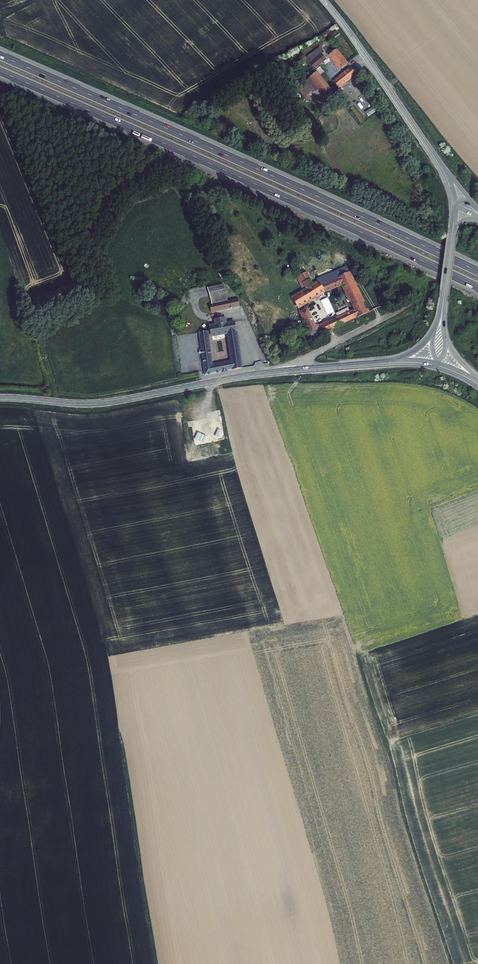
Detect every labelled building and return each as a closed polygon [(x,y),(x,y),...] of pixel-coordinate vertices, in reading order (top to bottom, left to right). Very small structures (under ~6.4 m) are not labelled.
[(335,55),(333,53),(329,57),(341,71),(347,66),(337,53),(335,55)] [(322,57),(312,64),(317,72),(328,65),(322,57)] [(351,70),(335,83),(339,89),(355,77),(351,70)] [(333,94),(317,76),(311,81),(327,99),(333,94)] [(257,261),(244,264),(246,270),(258,266),(257,261)] [(350,275),(339,280),(337,276),(315,286),(308,273),(305,275),(303,274),(302,274),(310,289),(295,298),(300,308),(327,292),(342,286),(354,312),(321,328),(325,335),(334,330),(358,318),(358,319),(368,315),(350,275)] [(213,313),(238,307),(235,295),(210,300),(211,306),(209,306),(210,310),(212,309),(213,313)] [(318,329),(309,309),(302,312),(311,333),(318,329)] [(212,366),(207,333),(200,333),(205,377),(242,369),(238,344),(235,323),(226,324),(224,316),(216,318),(217,321),(209,322),(212,336),(227,334),(232,362),(212,366)] [(318,329),(311,333),(314,341),(325,335),(321,328),(318,329)] [(238,344),(242,369),(249,367),(245,343),(238,344)] [(206,416),(190,420),(191,426),(221,418),(219,407),(205,411),(206,416)] [(221,418),(191,426),(189,426),(190,430),(192,429),(196,444),(226,437),(221,418)]
